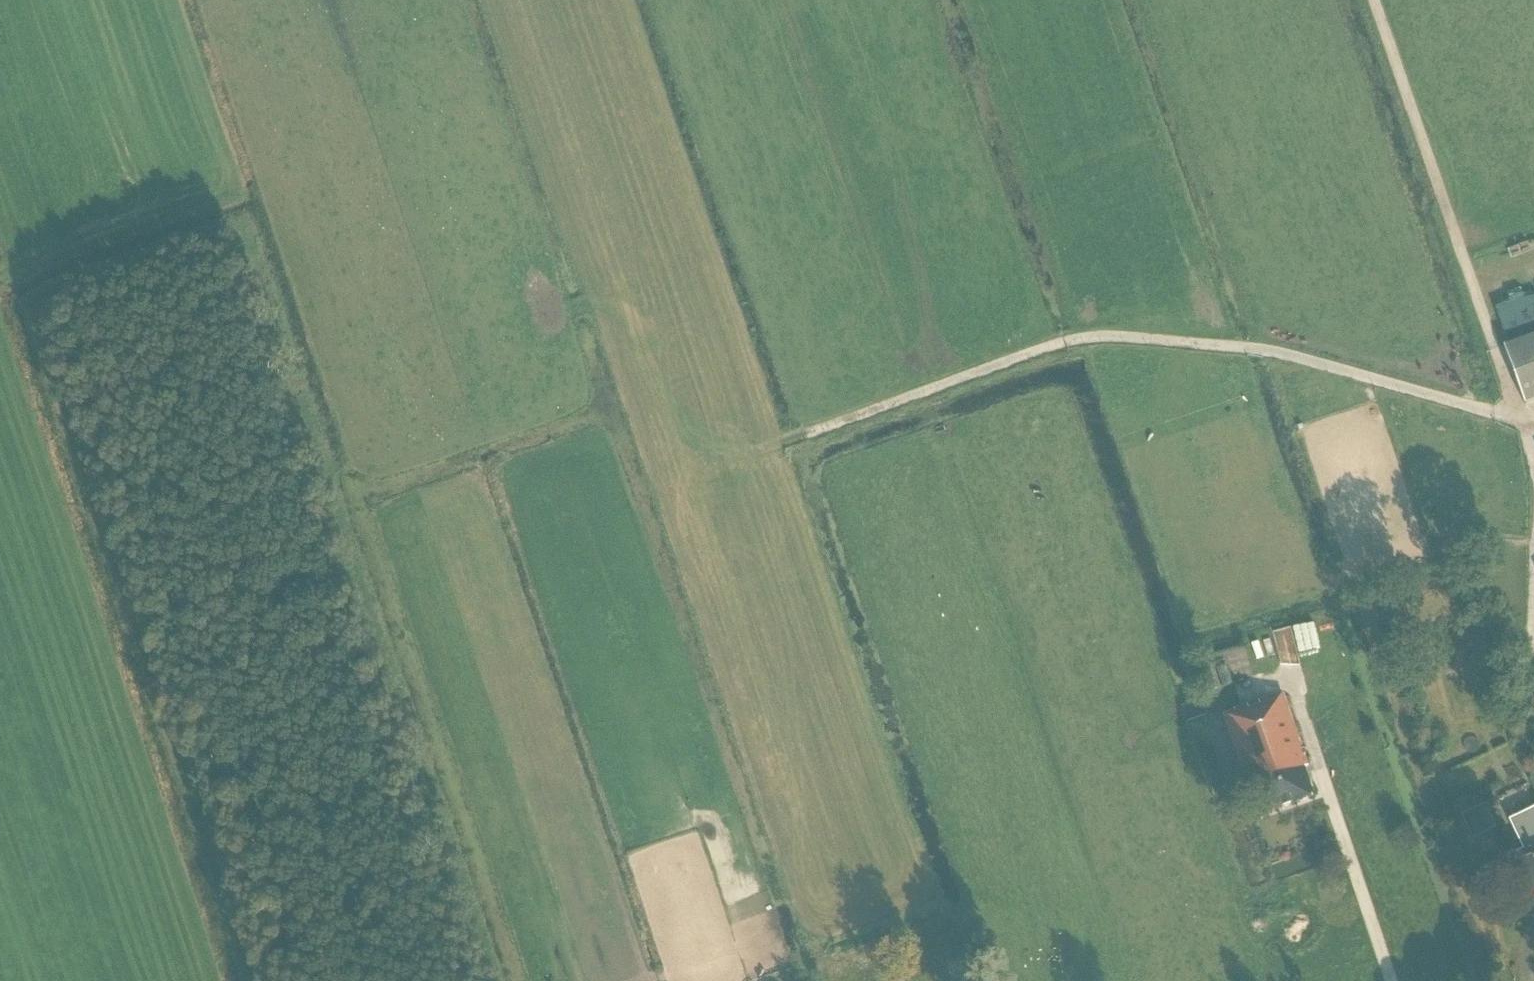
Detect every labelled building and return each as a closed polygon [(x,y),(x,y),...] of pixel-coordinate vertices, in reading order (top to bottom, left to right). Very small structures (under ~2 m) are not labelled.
[(1506,348),(1526,401),(1533,398),(1533,337),(1506,348)] [(1260,815),(1315,796),(1305,767),(1308,766),(1283,692),(1237,708),(1239,713),(1226,717),(1260,815)] [(1511,820),(1525,849),(1510,856),(1515,866),(1515,867),(1532,902),(1533,901),(1533,809),(1511,820)]
